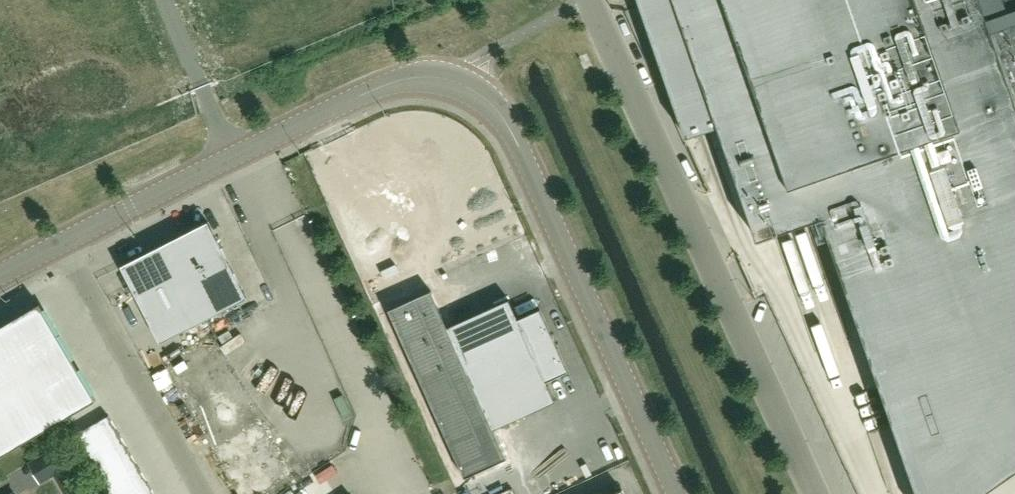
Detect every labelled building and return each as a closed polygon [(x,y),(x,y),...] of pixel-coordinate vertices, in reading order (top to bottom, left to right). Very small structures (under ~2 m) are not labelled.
[(659,58),(686,137),(695,134),(718,126),(757,239),(782,230),(826,357),(866,343),(918,493),(979,493),(1014,469),(1014,0),(639,0),(659,58)] [(209,222),(121,266),(160,343),(248,299),(209,222)] [(429,291),(387,310),(396,329),(463,478),(506,459),(492,430),(554,401),(545,382),(566,372),(538,310),(517,320),(508,300),(446,328),(438,310),(429,291)] [(0,327),(0,458),(65,420),(96,401),(39,304),(0,327)] [(74,435),(108,493),(155,493),(109,415),(74,435)] [(56,478),(72,470),(73,469),(60,445),(41,457),(52,476),(54,475),(56,478)]
